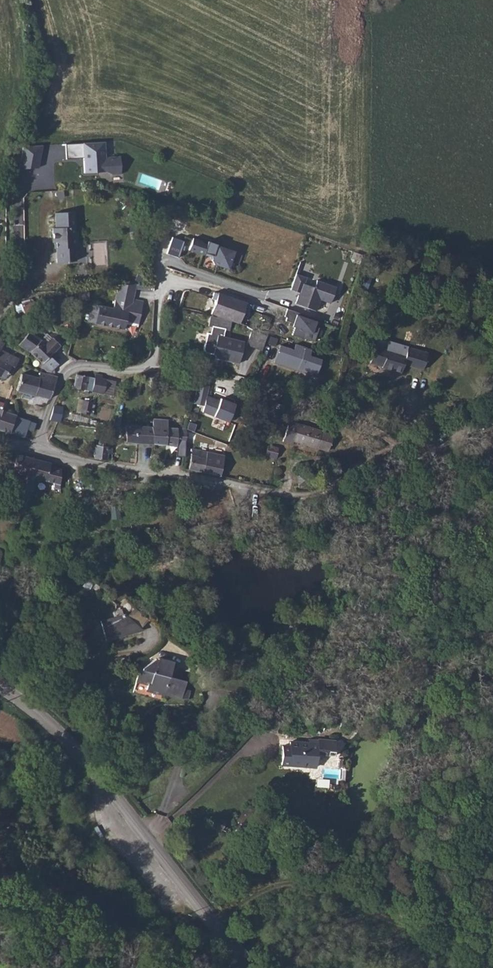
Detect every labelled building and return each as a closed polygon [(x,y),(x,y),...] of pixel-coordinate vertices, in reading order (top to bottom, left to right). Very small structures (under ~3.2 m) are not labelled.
[(113,174),(121,174),(120,156),(106,157),(104,142),(65,144),(66,159),(83,158),(84,173),(107,172),(113,174)] [(24,145),(20,167),(39,166),(43,144),(24,145)] [(65,227),(65,212),(55,213),(56,228),(53,228),(53,242),(56,242),(57,263),(68,263),(69,261),(76,261),(75,248),(77,245),(77,237),(74,237),(74,227),(65,227)] [(65,227),(74,227),(73,212),(65,212),(65,227)] [(214,264),(228,269),(235,251),(217,245),(211,243),(207,244),(203,243),(202,241),(193,238),(189,250),(204,255),(204,254),(210,257),(212,260),(211,260),(214,264)] [(320,300),(330,303),(336,286),(317,280),(314,287),(304,284),(306,277),(296,274),(290,290),(300,293),(299,296),(298,295),(295,304),(316,311),(320,300)] [(99,305),(95,323),(124,330),(125,324),(127,316),(139,319),(143,301),(133,299),(136,284),(118,286),(113,308),(99,305)] [(88,288),(78,288),(79,300),(89,299),(88,288)] [(239,324),(244,310),(248,311),(250,305),(246,303),(246,302),(218,292),(218,294),(214,292),(212,298),(215,300),(211,314),(217,316),(216,317),(223,318),(231,321),(239,324)] [(33,300),(21,304),(24,313),(36,310),(33,300)] [(95,323),(99,305),(92,304),(87,322),(95,323)] [(301,338),(314,341),(319,328),(314,326),(317,319),(287,308),(284,316),(287,317),(285,321),(293,323),(292,326),(294,327),(292,335),(301,338)] [(138,327),(139,319),(127,316),(125,324),(138,327)] [(229,330),(231,321),(223,318),(216,317),(210,316),(209,326),(212,326),(210,333),(207,333),(203,348),(204,351),(206,353),(220,356),(219,359),(238,364),(244,342),(223,337),(225,329),(229,330)] [(267,336),(252,329),(247,345),(261,350),(267,336)] [(30,352),(41,340),(29,332),(19,344),(30,352)] [(47,333),(41,340),(45,344),(51,338),(47,333)] [(41,340),(30,352),(43,364),(41,366),(46,371),(54,372),(60,358),(53,352),(60,345),(52,337),(51,338),(45,344),(41,340)] [(274,362),(316,377),(321,360),(310,356),(312,350),(295,344),(293,350),(279,345),(274,362)] [(427,353),(408,347),(405,355),(375,346),(370,363),(382,366),(382,367),(401,373),(403,364),(422,370),(427,353)] [(0,349),(0,376),(5,379),(11,368),(13,369),(16,363),(19,359),(1,350),(0,349)] [(49,399),(57,377),(57,376),(40,372),(38,378),(21,373),(17,391),(35,396),(35,395),(49,399)] [(73,388),(103,394),(106,380),(102,379),(102,375),(95,374),(94,378),(76,374),(73,388)] [(115,382),(106,380),(103,394),(112,395),(115,382)] [(209,383),(199,381),(194,404),(204,406),(209,383)] [(89,414),(92,402),(79,399),(77,411),(89,414)] [(63,407),(54,406),(50,420),(57,420),(60,421),(63,407)] [(15,416),(16,415),(0,410),(0,429),(10,432),(15,416)] [(34,430),(36,423),(30,421),(15,416),(10,432),(23,437),(25,437),(28,429),(34,430)] [(216,417),(213,423),(223,427),(226,421),(216,417)] [(153,427),(152,427),(153,444),(177,446),(177,444),(186,444),(187,429),(168,428),(168,420),(153,419),(153,427)] [(317,447),(328,450),(333,435),(321,432),(321,431),(289,422),(283,441),(293,444),(294,441),(316,448),(317,447)] [(152,427),(147,426),(125,424),(126,442),(153,444),(152,427)] [(112,454),(112,447),(106,446),(107,446),(107,445),(107,443),(106,441),(105,440),(104,439),(103,439),(101,439),(100,440),(99,440),(99,441),(98,442),(98,444),(98,445),(96,444),(94,458),(107,460),(108,454),(112,454)] [(265,456),(276,459),(279,448),(268,445),(265,456)] [(28,476),(32,458),(8,451),(3,469),(28,476)] [(224,455),(207,451),(206,457),(191,454),(189,469),(220,476),(224,455)] [(60,485),(61,469),(50,466),(51,463),(32,458),(28,476),(34,477),(54,483),(54,488),(60,489),(60,485)] [(25,508),(34,477),(28,476),(20,507),(25,508)] [(177,490),(176,498),(183,499),(184,491),(177,490)] [(128,617),(141,628),(148,620),(134,609),(128,617)] [(125,614),(100,621),(106,641),(143,630),(141,628),(128,617),(125,614)] [(157,659),(156,659),(143,668),(142,669),(140,669),(136,681),(148,684),(147,690),(165,694),(187,700),(190,690),(184,688),(186,681),(169,677),(173,662),(158,658),(157,659)] [(282,746),(281,764),(316,767),(317,754),(335,756),(336,742),(319,741),(319,740),(309,739),(309,743),(290,742),(290,747),(282,746)] [(257,812),(250,805),(237,821),(244,827),(257,812)] [(226,821),(214,815),(209,825),(221,831),(226,821)]
